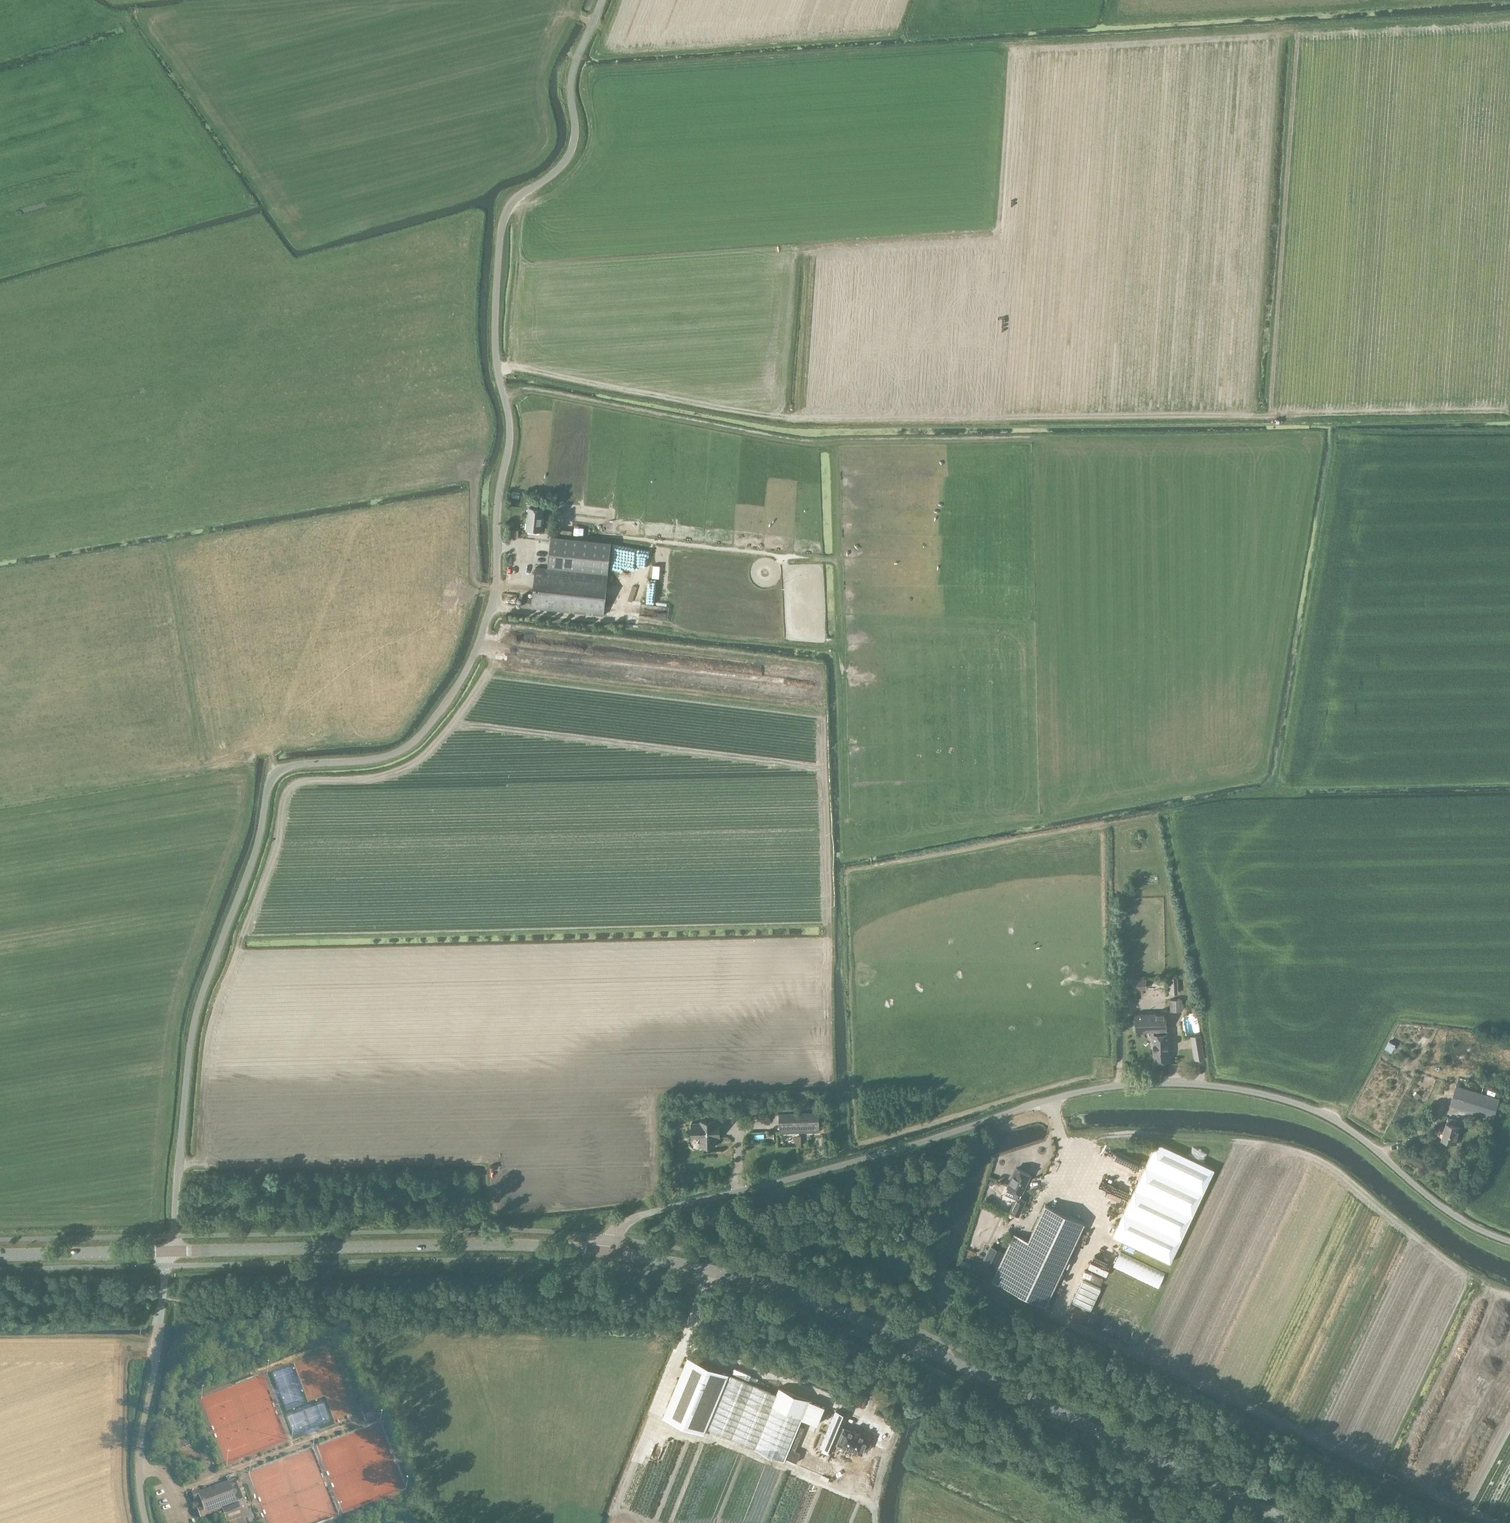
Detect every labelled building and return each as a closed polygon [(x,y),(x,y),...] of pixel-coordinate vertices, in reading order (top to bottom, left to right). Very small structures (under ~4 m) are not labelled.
[(528,530),(542,532),(544,510),(530,508),(528,530)] [(549,567),(609,574),(612,544),(552,537),(549,567)] [(524,595),(522,607),(604,615),(609,576),(536,567),(533,596),(524,595)] [(1142,996),(1142,997),(1166,996),(1166,982),(1141,983),(1142,990),(1136,991),(1136,996),(1142,996)] [(1175,1000),(1170,1000),(1171,1011),(1175,1011),(1183,1011),(1182,1000),(1175,1000)] [(1188,1004),(1190,1012),(1197,1011),(1195,1003),(1188,1004)] [(1167,1014),(1136,1015),(1137,1023),(1137,1032),(1155,1031),(1155,1035),(1156,1061),(1160,1061),(1166,1061),(1171,1061),(1170,1036),(1166,1036),(1166,1034),(1165,1034),(1165,1030),(1167,1030),(1167,1022),(1167,1014)] [(1192,1037),(1195,1060),(1204,1059),(1201,1035),(1192,1037)] [(1500,1098),(1457,1085),(1451,1106),(1493,1120),(1500,1098)] [(780,1113),(781,1133),(821,1132),(820,1112),(780,1113)] [(1447,1122),(1445,1127),(1442,1126),(1441,1130),(1444,1131),(1442,1139),(1456,1143),(1461,1127),(1456,1126),(1457,1121),(1449,1118),(1447,1122)] [(692,1138),(701,1137),(701,1146),(705,1146),(706,1147),(706,1148),(707,1149),(708,1149),(709,1149),(710,1148),(711,1148),(711,1147),(711,1146),(715,1146),(715,1137),(720,1137),(720,1123),(715,1123),(715,1121),(700,1121),(701,1123),(692,1123),(692,1138)] [(1157,1142),(1113,1236),(1171,1263),(1215,1169),(1157,1142)] [(1406,1160),(1425,1169),(1429,1162),(1410,1153),(1406,1160)] [(1021,1198),(1032,1175),(1018,1169),(1009,1188),(1017,1191),(1014,1198),(1018,1200),(1012,1212),(1021,1216),(1027,1201),(1021,1198)] [(994,1281),(1048,1306),(1086,1223),(1047,1205),(1030,1241),(1016,1234),(994,1281)] [(995,1267),(998,1263),(985,1257),(983,1262),(995,1267)] [(707,1427),(755,1447),(785,1460),(802,1418),(810,1400),(780,1387),(777,1393),(688,1356),(663,1415),(705,1433),(707,1427)] [(825,1407),(810,1400),(802,1418),(818,1425),(825,1407)] [(360,1410),(363,1419),(372,1416),(369,1407),(360,1410)] [(843,1427),(847,1416),(836,1411),(821,1446),(832,1451),(835,1443),(862,1455),(864,1451),(868,1452),(871,1445),(868,1443),(870,1439),(843,1427)] [(802,1466),(830,1478),(836,1466),(807,1453),(802,1466)] [(222,1515),(224,1515),(239,1510),(236,1502),(234,1503),(227,1482),(199,1492),(198,1488),(189,1491),(193,1500),(198,1499),(200,1506),(195,1508),(198,1516),(220,1509),(222,1515)]
